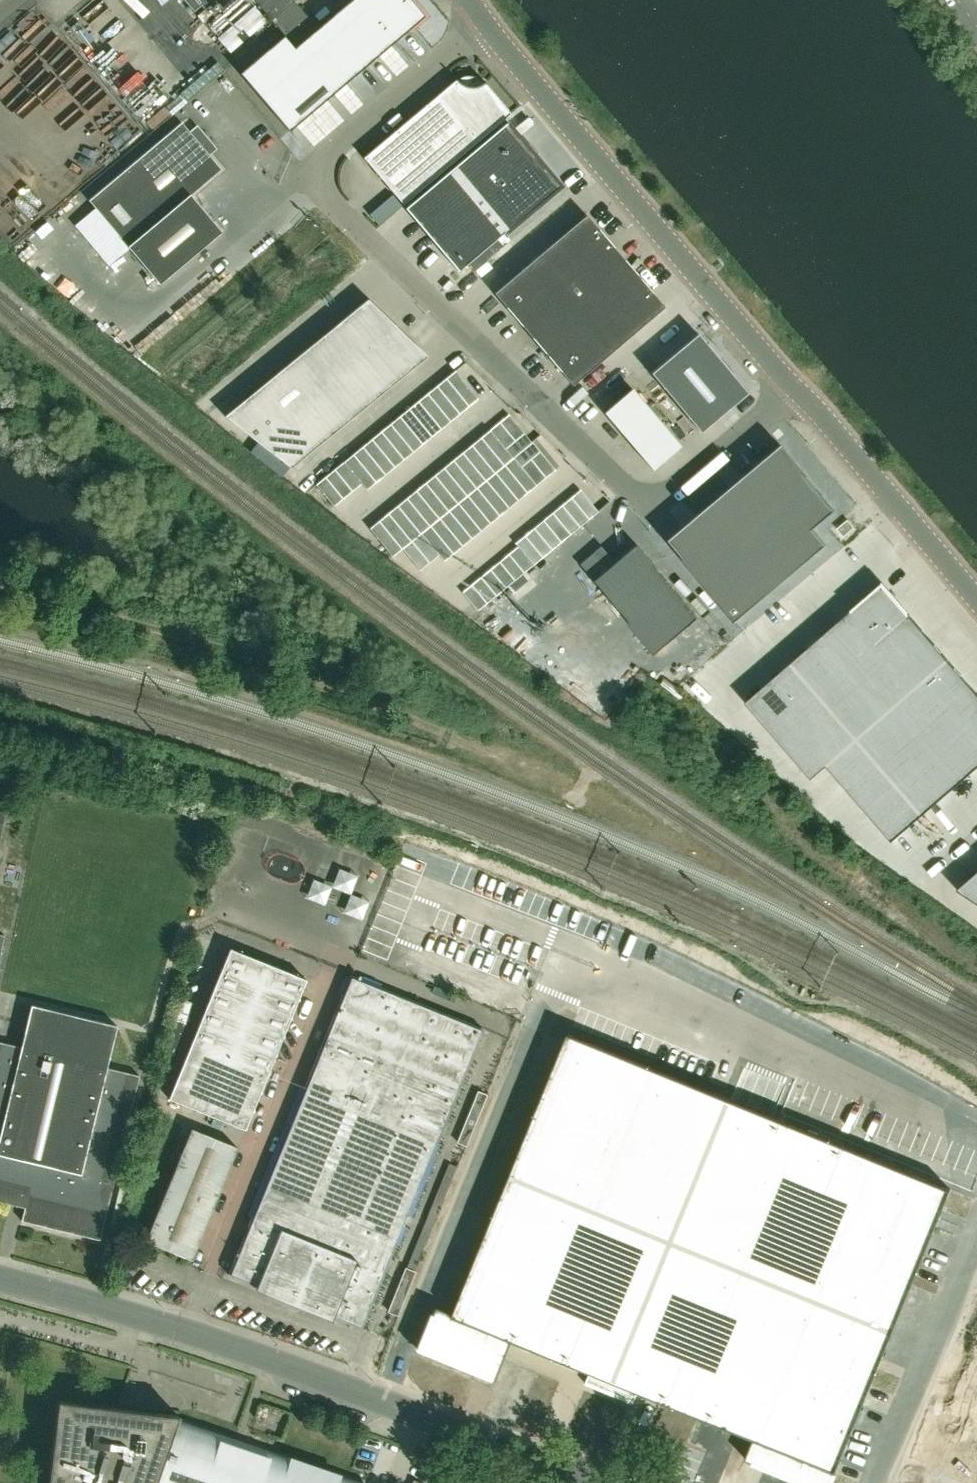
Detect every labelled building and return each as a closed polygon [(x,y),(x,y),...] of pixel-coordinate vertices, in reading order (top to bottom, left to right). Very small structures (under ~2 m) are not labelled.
[(208,0),(184,0),(194,12),(208,0)] [(295,47),(317,28),(295,2),(297,0),(255,0),(285,35),(295,47)] [(411,0),(350,0),(320,25),(317,28),(295,47),(334,92),(425,16),(411,0)] [(189,52),(197,46),(183,29),(176,36),(189,52)] [(295,47),(285,35),(240,73),(289,131),(334,92),(295,47)] [(124,75),(133,86),(164,62),(155,50),(124,75)] [(484,81),(477,85),(470,86),(463,84),(457,79),(456,78),(455,79),(455,80),(364,157),(403,204),(511,113),(485,83),(486,82),(485,81),(484,81)] [(507,121),(453,168),(466,184),(479,199),(505,230),(558,186),(560,186),(560,185),(559,184),(534,155),(525,145),(507,123),(508,122),(507,121)] [(89,200),(159,283),(221,231),(190,194),(221,169),(181,122),(89,200)] [(419,223),(466,184),(453,168),(406,207),(419,223)] [(432,239),(479,199),(466,184),(419,223),(432,239)] [(377,222),(399,204),(392,195),(370,214),(377,222)] [(505,230),(479,199),(432,239),(459,270),(504,231),(505,232),(506,232),(505,231),(505,230)] [(586,214),(494,292),(572,385),(664,306),(586,214)] [(368,298),(224,415),(259,442),(290,467),(427,356),(368,298)] [(700,432),(747,392),(697,333),(650,373),(700,432)] [(455,370),(316,484),(333,506),(361,483),(366,489),(478,398),(455,370)] [(680,445),(632,388),(604,412),(652,469),(680,445)] [(509,414),(369,528),(392,556),(402,548),(531,442),(509,414)] [(532,441),(531,442),(402,548),(420,570),(438,554),(443,560),(555,469),(532,441)] [(282,477),(290,467),(259,442),(251,453),(282,477)] [(779,443),(665,539),(735,622),(827,544),(813,529),(835,510),(779,443)] [(518,546),(462,592),(477,610),(598,511),(580,489),(515,543),(518,546)] [(844,537),(854,528),(848,521),(838,530),(844,537)] [(593,579),(592,580),(655,654),(699,618),(636,543),(614,561),(600,545),(579,563),(593,579)] [(879,640),(909,614),(883,583),(852,609),(879,640)] [(837,623),(864,653),(879,640),(852,609),(852,610),(837,623)] [(879,640),(864,653),(848,666),(834,679),(818,693),(831,708),(844,723),(857,738),(948,659),(909,614),(879,640)] [(822,636),(848,666),(864,653),(837,623),(822,636)] [(848,666),(822,636),(807,649),(834,679),(848,666)] [(807,649),(792,662),(818,693),(834,679),(807,649)] [(927,757),(942,744),(957,731),(976,714),(976,693),(948,659),(857,738),(870,753),(883,768),(897,783),(912,770),(927,757)] [(792,662),(777,675),(803,706),(818,693),(792,662)] [(772,732),(803,706),(777,675),(746,702),(772,732)] [(831,708),(818,693),(803,706),(772,732),(785,748),(831,708)] [(831,708),(785,748),(798,763),(844,723),(831,708)] [(957,731),(976,754),(976,714),(957,731)] [(812,778),(827,765),(826,765),(857,738),(844,723),(798,763),(812,778)] [(969,775),(976,768),(976,754),(957,731),(942,744),(969,775)] [(839,780),(870,753),(857,738),(826,765),(827,765),(839,780)] [(969,775),(942,744),(927,757),(953,788),(969,775)] [(839,780),(853,795),(883,768),(870,753),(839,780)] [(939,801),(953,788),(927,757),(912,770),(939,801)] [(883,768),(853,795),(866,810),(897,783),(883,768)] [(897,783),(923,814),(939,801),(912,770),(897,783)] [(923,814),(897,783),(866,810),(892,841),(923,814)] [(957,889),(976,902),(976,872),(957,889)] [(245,1130),(307,980),(231,948),(169,1098),(245,1130)] [(361,1329),(369,1310),(426,1171),(483,1029),(425,1006),(351,976),(228,1275),(361,1329)] [(139,1076),(106,1068),(116,1026),(31,1005),(21,1047),(0,1042),(0,1202),(24,1208),(21,1221),(99,1240),(139,1076)] [(708,1159),(732,1100),(569,1033),(454,1314),(438,1308),(434,1306),(417,1348),(421,1350),(497,1381),(513,1340),(591,1372),(586,1383),(612,1394),(674,1243),(708,1159)] [(456,1141),(466,1145),(487,1093),(477,1089),(456,1141)] [(708,1159),(674,1243),(752,1275),(810,1132),(772,1116),(732,1100),(708,1159)] [(192,1260),(238,1148),(191,1129),(145,1241),(192,1260)] [(832,1307),(857,1245),(874,1205),(890,1164),(810,1132),(752,1275),(832,1307)] [(951,1189),(890,1164),(874,1205),(935,1230),(951,1189)] [(935,1230),(874,1205),(857,1245),(918,1270),(935,1230)] [(639,1391),(695,1414),(752,1275),(674,1243),(612,1394),(634,1403),(639,1391)] [(893,1332),(918,1270),(857,1245),(832,1307),(893,1332)] [(397,1314),(415,1270),(405,1266),(387,1310),(397,1314)] [(814,1350),(832,1307),(752,1275),(695,1414),(714,1422),(747,1436),(754,1438),(755,1436),(776,1445),(790,1411),(814,1350)] [(832,1307),(814,1350),(875,1375),(893,1332),(832,1307)] [(851,1435),(875,1375),(814,1350),(790,1411),(851,1435)] [(366,1482),(177,1418),(178,1415),(58,1400),(48,1482),(366,1482)] [(790,1411),(776,1445),(837,1470),(851,1435),(790,1411)] [(837,1470),(776,1445),(755,1436),(754,1438),(746,1459),(758,1464),(785,1475),(804,1482),(805,1482),(831,1482),(836,1471),(837,1470)]
